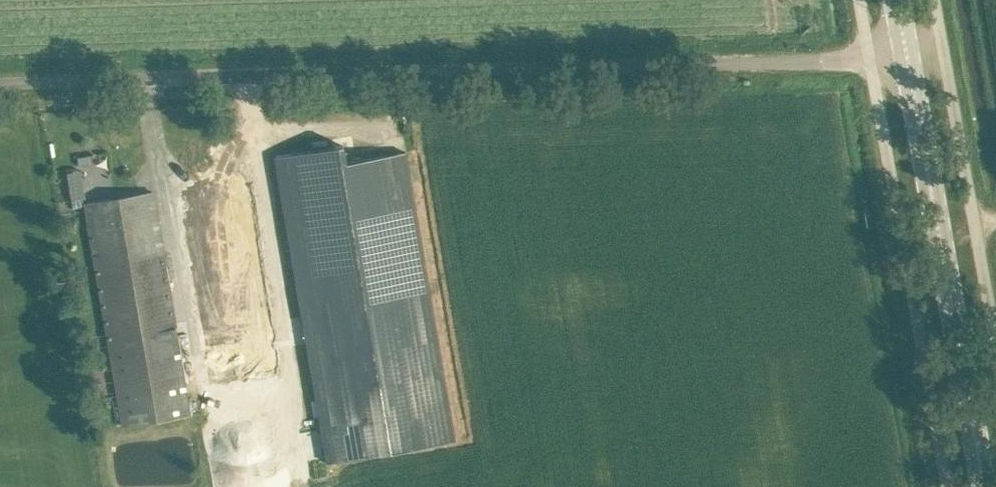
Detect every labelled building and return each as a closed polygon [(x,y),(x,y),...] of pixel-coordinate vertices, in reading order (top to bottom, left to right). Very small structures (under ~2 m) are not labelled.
[(407,151),(345,162),(343,146),(275,157),(327,462),(456,440),(407,151)] [(94,154),(80,155),(82,182),(96,180),(94,154)] [(204,186),(202,174),(193,175),(195,188),(185,190),(190,217),(181,219),(184,235),(193,234),(195,244),(187,246),(189,258),(197,257),(218,378),(234,376),(239,407),(280,400),(242,180),(204,186)] [(85,196),(83,184),(69,186),(71,199),(85,196)] [(123,426),(191,414),(156,211),(153,192),(85,203),(89,223),(123,426)]
